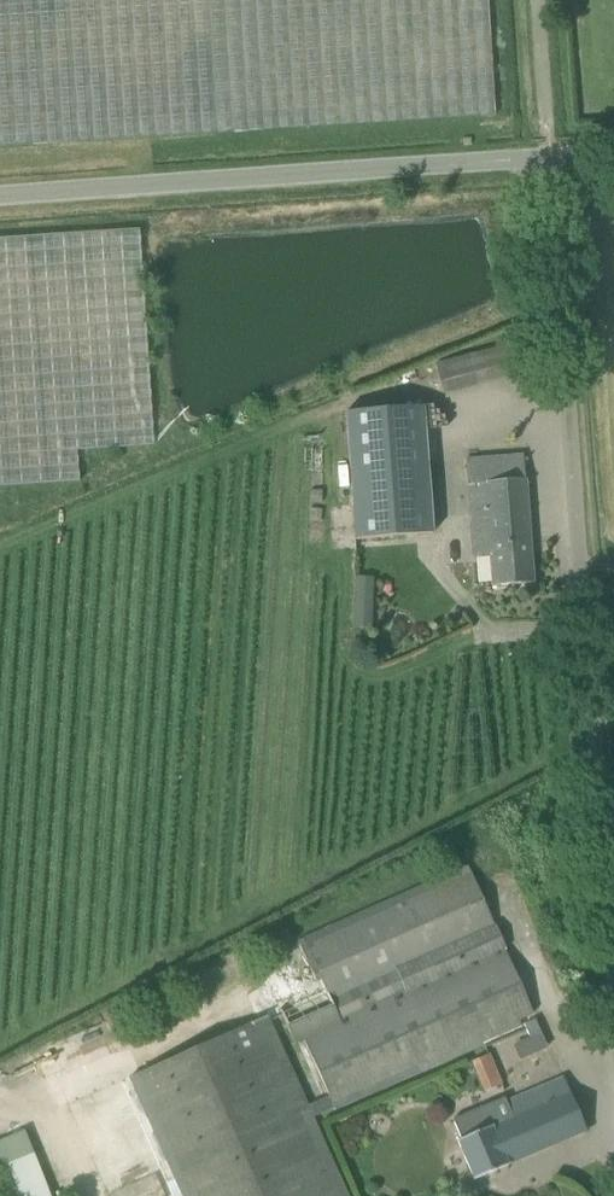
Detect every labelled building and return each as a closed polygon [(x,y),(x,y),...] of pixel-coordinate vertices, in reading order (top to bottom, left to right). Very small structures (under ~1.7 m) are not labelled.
[(495,117),(488,0),(0,0),(0,148),(495,117)] [(154,445),(140,230),(0,239),(0,486),(79,481),(77,450),(154,445)] [(435,363),(440,382),(511,363),(506,343),(435,363)] [(423,407),(345,413),(354,540),(432,535),(423,407)] [(492,587),(533,584),(523,456),(465,461),(473,558),(490,556),(492,587)] [(353,626),(371,627),(373,576),(356,575),(353,626)] [(471,873),(401,904),(398,899),(375,909),(377,915),(303,947),(324,989),(278,1009),(292,1041),(302,1036),(330,1097),(308,1106),(314,1118),(334,1110),(526,1027),(531,1038),(541,1034),(535,1022),(536,1021),(504,949),(505,949),(495,927),(471,873)] [(308,1106),(268,1017),(250,1025),(238,1000),(129,1049),(140,1074),(123,1082),(173,1195),(346,1195),(312,1119),(314,1118),(308,1106)] [(490,1053),(472,1060),(483,1091),(502,1084),(490,1053)] [(507,1104),(504,1099),(453,1121),(461,1140),(458,1141),(469,1168),(467,1169),(469,1173),(471,1173),(474,1180),(584,1133),(584,1134),(586,1133),(570,1095),(569,1095),(562,1079),(507,1104)] [(26,1130),(0,1139),(0,1178),(7,1195),(50,1195),(26,1130)]
